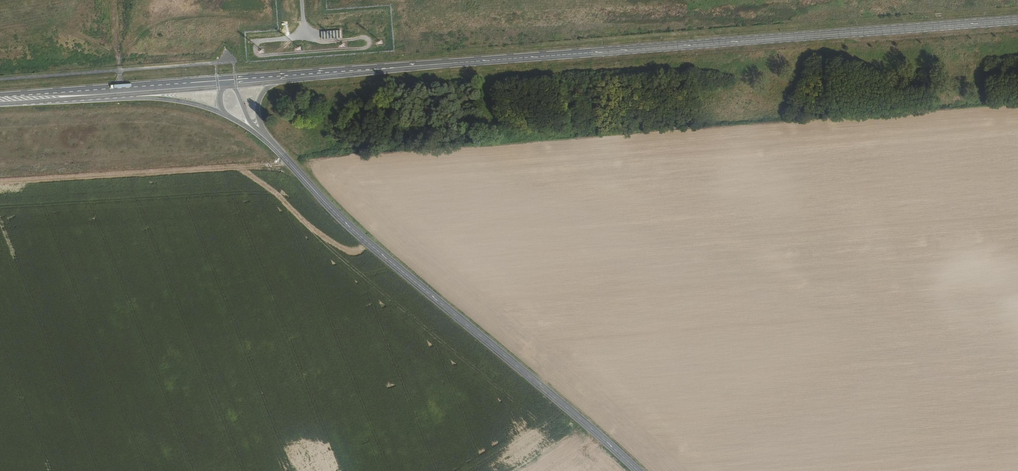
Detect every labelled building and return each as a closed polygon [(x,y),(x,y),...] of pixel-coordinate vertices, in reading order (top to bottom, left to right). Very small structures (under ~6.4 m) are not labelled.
[(339,29),(318,31),(319,40),(340,38),(339,29)]
